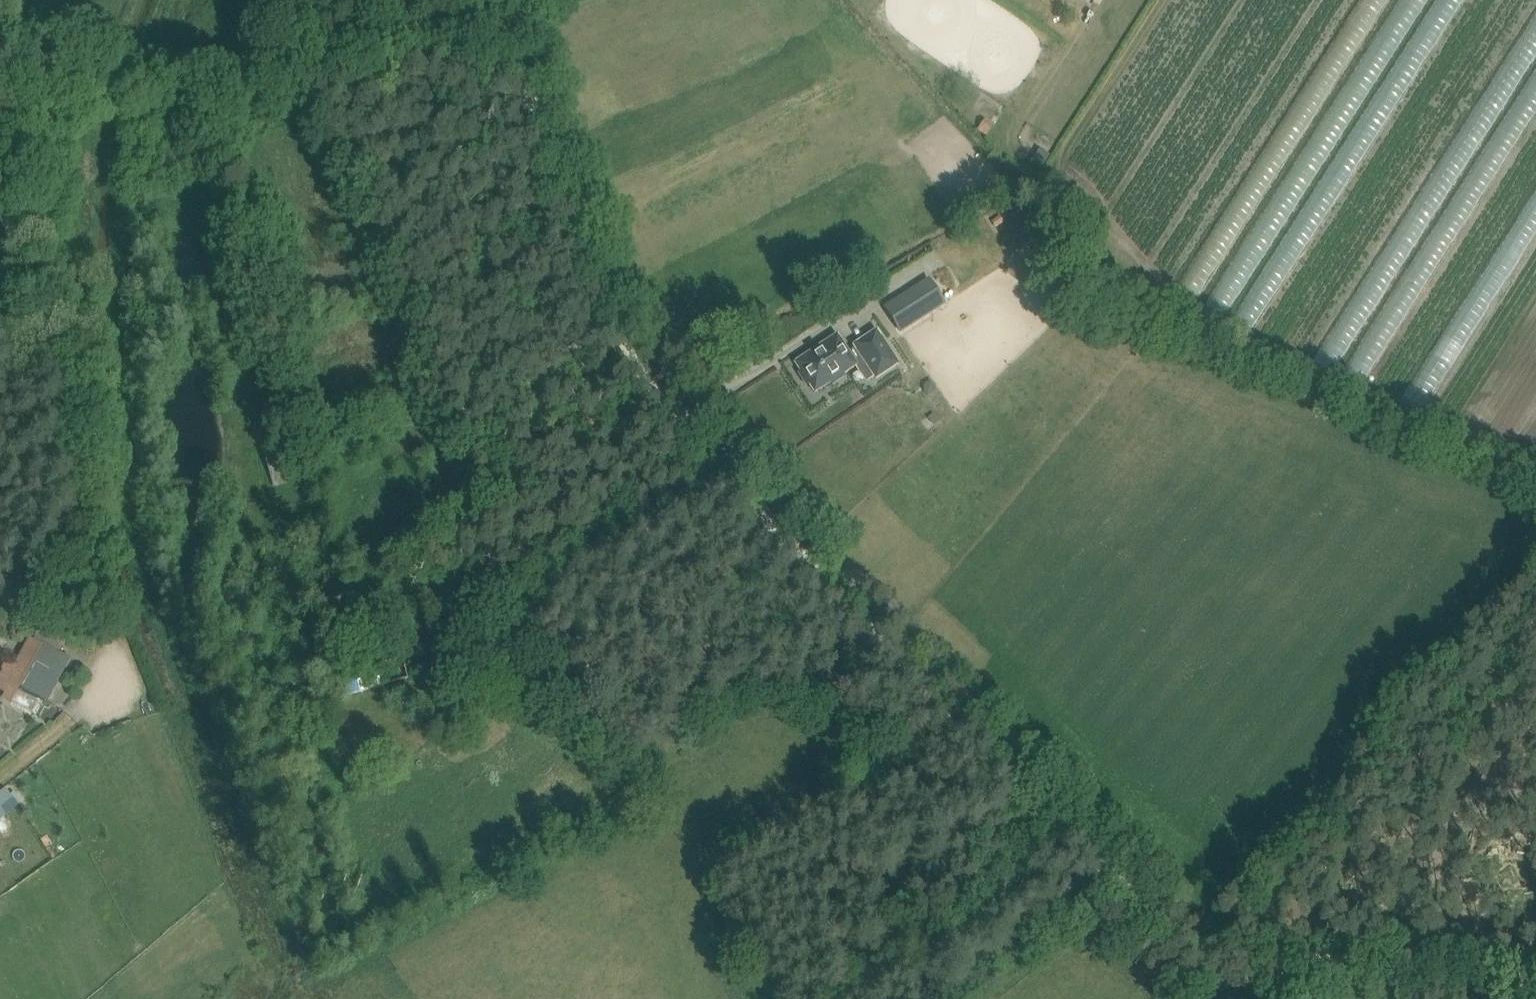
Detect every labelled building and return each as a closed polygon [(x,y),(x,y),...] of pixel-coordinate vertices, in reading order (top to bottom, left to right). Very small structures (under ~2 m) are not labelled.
[(884,307),(895,323),(938,296),(927,280),(884,307)] [(832,384),(844,376),(843,374),(856,365),(855,363),(862,359),(875,379),(898,363),(876,330),(853,345),(855,348),(848,352),(837,335),(795,362),(801,372),(798,373),(806,385),(809,383),(814,392),(816,391),(813,388),(829,378),(832,384)] [(9,682),(48,702),(70,659),(61,654),(64,649),(60,647),(65,637),(43,625),(41,629),(34,625),(30,632),(37,636),(34,642),(31,640),(17,668),(8,663),(4,671),(13,676),(9,682)] [(375,665),(342,674),(348,695),(381,686),(375,665)] [(392,739),(382,745),(387,752),(396,746),(392,739)] [(23,807),(11,792),(0,801),(0,825),(23,807)]
